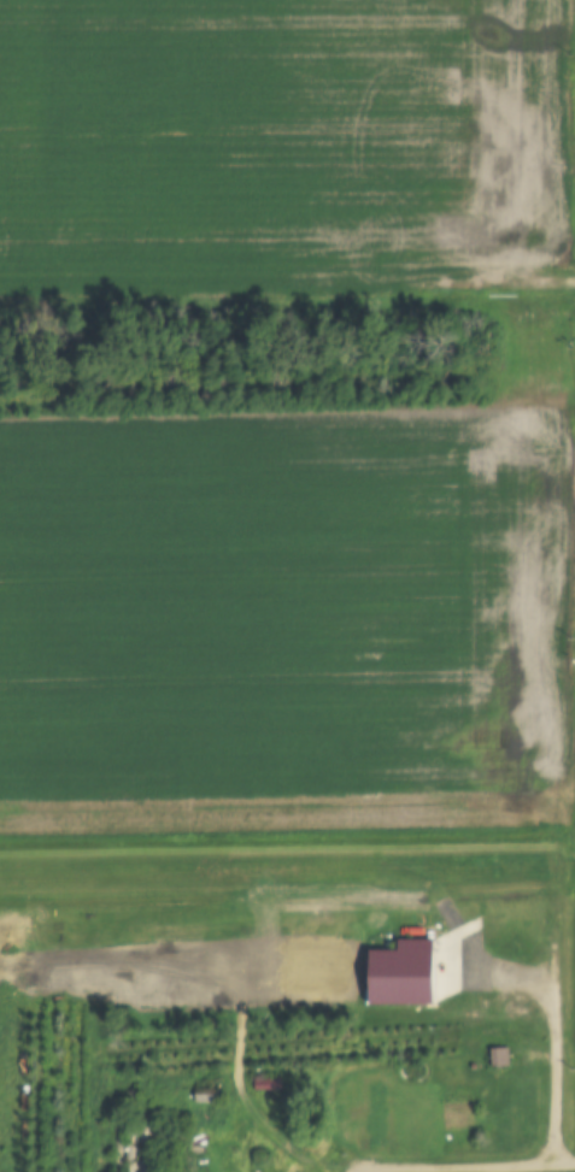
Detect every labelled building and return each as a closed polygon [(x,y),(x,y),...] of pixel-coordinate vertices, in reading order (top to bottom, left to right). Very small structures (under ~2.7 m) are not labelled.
[(427,941),(427,1005),(363,1005),(363,953),(393,953),(393,941),(427,941)] [(487,1050),(505,1049),(506,1068),(487,1068),(487,1050)] [(194,1084),(216,1085),(215,1105),(193,1105),(194,1084)]
